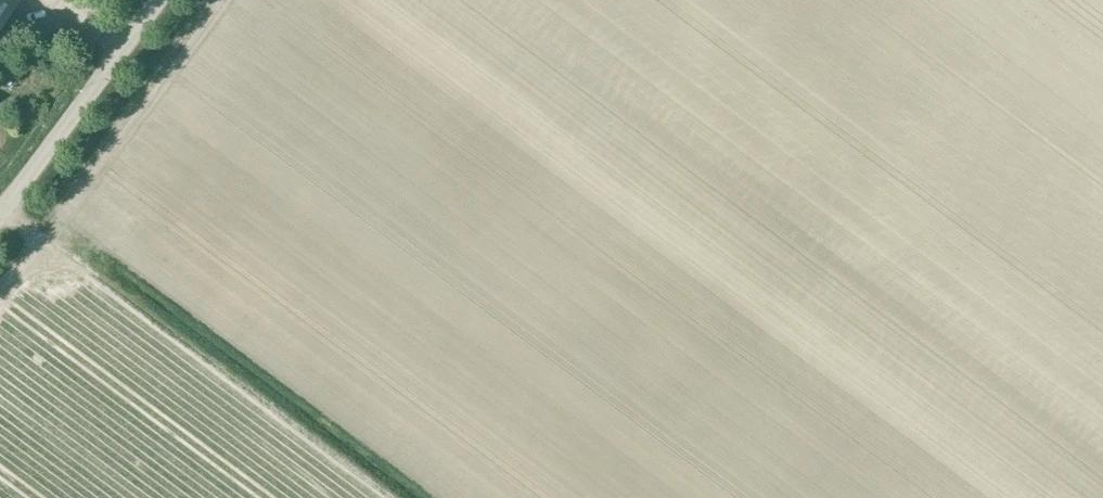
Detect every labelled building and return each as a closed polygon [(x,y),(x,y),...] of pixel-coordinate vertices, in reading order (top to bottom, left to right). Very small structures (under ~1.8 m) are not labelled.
[(20,1),(18,0),(0,0),(0,30),(20,1)]
